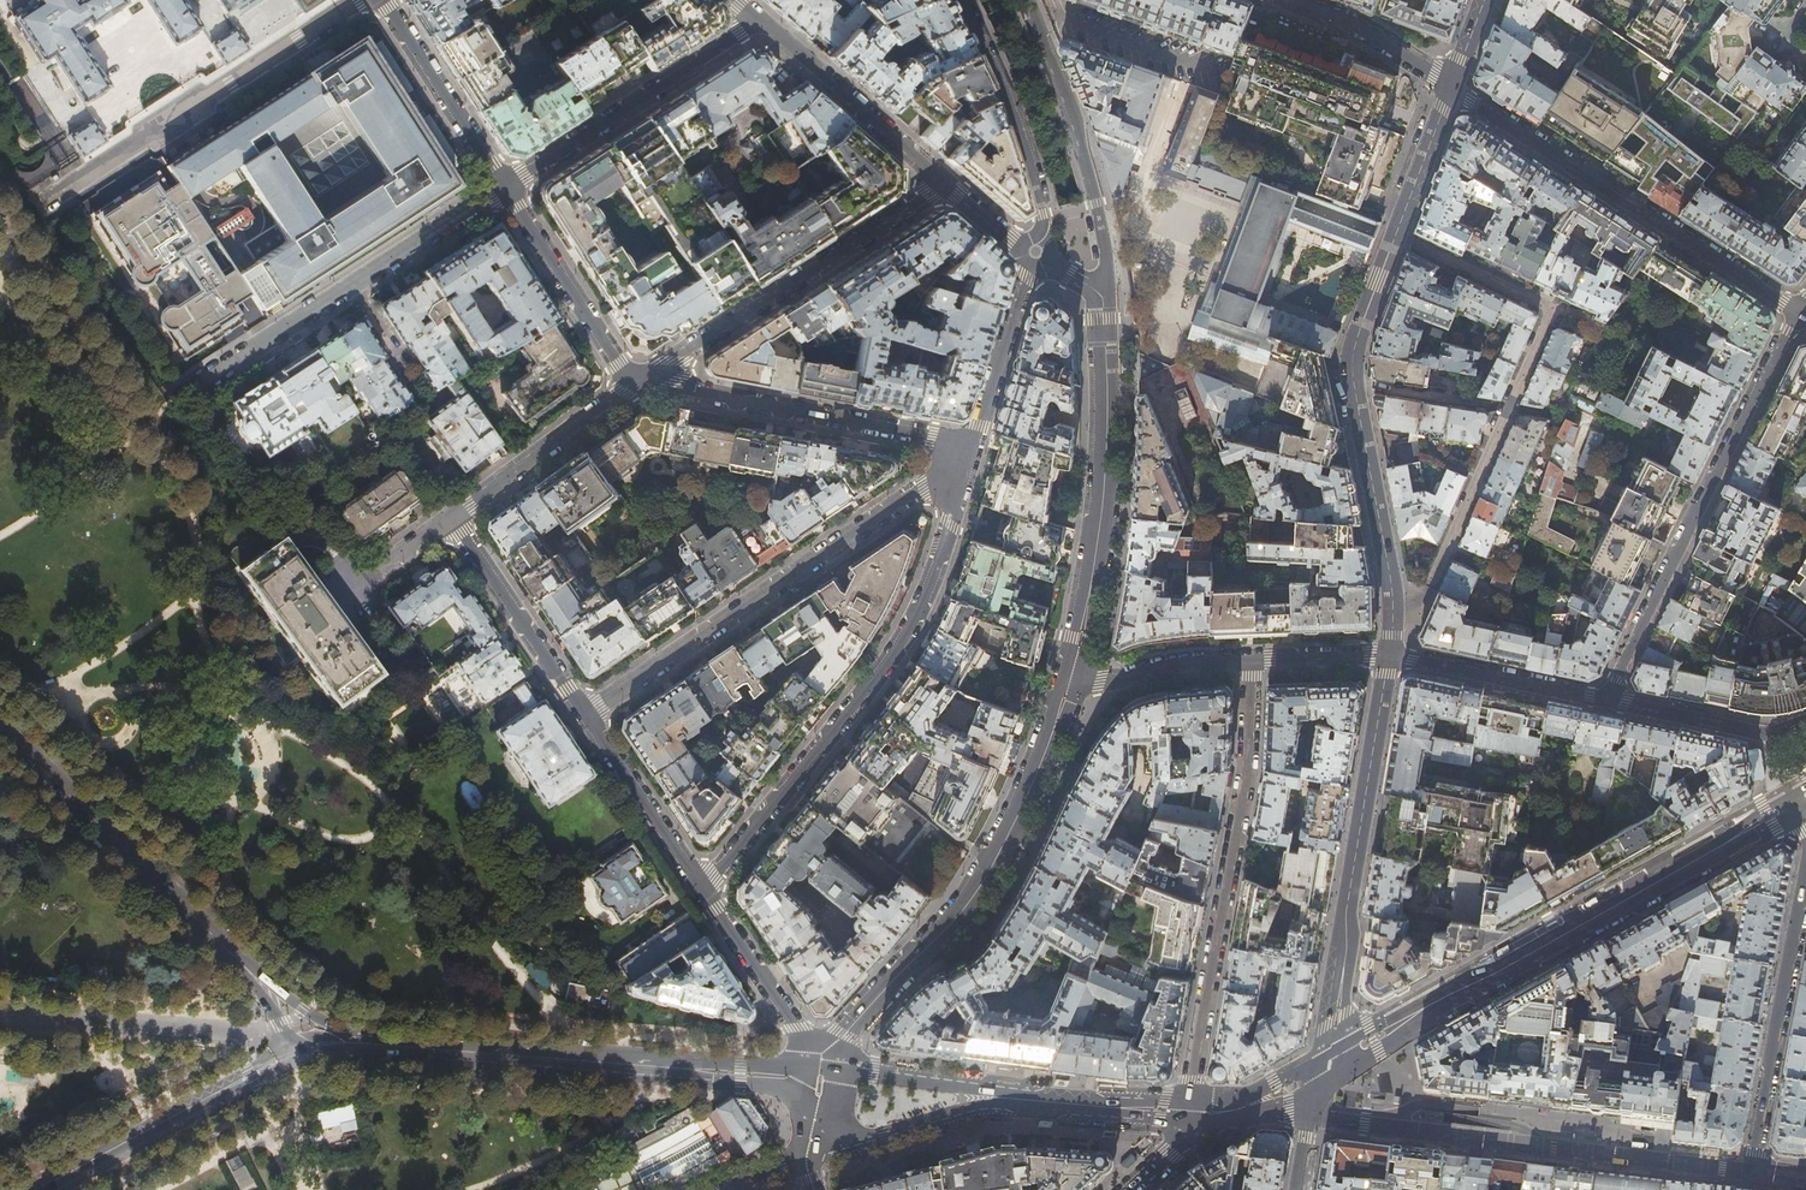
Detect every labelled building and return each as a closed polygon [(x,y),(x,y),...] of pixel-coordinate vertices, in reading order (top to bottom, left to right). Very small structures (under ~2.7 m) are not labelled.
[(35,1),(13,15),(42,61),(51,55),(77,95),(82,103),(89,99),(90,100),(103,92),(102,90),(109,86),(73,29),(87,20),(90,25),(97,21),(97,22),(107,16),(121,7),(120,6),(127,2),(125,0),(34,0),(35,1)] [(182,0),(145,0),(173,44),(180,40),(181,41),(194,33),(193,31),(200,27),(194,18),(182,0)] [(224,13),(234,7),(233,5),(242,0),(216,0),(224,13)] [(406,2),(434,45),(484,13),(487,11),(483,7),(464,19),(460,14),(459,14),(457,14),(455,10),(457,6),(459,9),(473,0),(439,0),(438,0),(407,0),(406,2)] [(635,9),(644,22),(650,18),(655,25),(631,41),(641,56),(651,71),(686,49),(715,30),(717,29),(719,25),(721,21),(721,18),(721,14),(720,12),(717,8),(708,0),(650,0),(635,9)] [(790,23),(807,38),(814,31),(823,39),(832,46),(827,52),(832,55),(851,31),(866,11),(860,4),(857,0),(837,0),(832,6),(824,0),(763,0),(790,23)] [(860,4),(866,11),(873,20),(877,25),(886,21),(906,10),(901,2),(905,0),(865,0),(860,4)] [(943,0),(925,0),(915,5),(906,10),(886,21),(890,28),(882,32),(888,39),(894,47),(910,39),(911,38),(911,37),(911,35),(907,28),(915,25),(917,29),(914,30),(916,33),(914,34),(919,43),(955,23),(947,8),(943,0)] [(1087,2),(1113,12),(1117,0),(1080,0),(1087,2)] [(1113,12),(1136,20),(1158,28),(1168,0),(1117,0),(1113,12)] [(1158,28),(1180,36),(1203,44),(1211,22),(1196,16),(1198,11),(1213,16),(1215,10),(1218,0),(1168,0),(1158,28)] [(1215,10),(1224,14),(1226,13),(1233,15),(1231,21),(1230,21),(1229,22),(1217,18),(1211,21),(1211,22),(1203,44),(1220,50),(1235,55),(1242,38),(1254,5),(1241,0),(1218,0),(1215,10)] [(1362,5),(1361,8),(1361,9),(1362,9),(1372,14),(1378,0),(1348,0),(1362,5)] [(1372,14),(1380,17),(1380,18),(1393,21),(1395,21),(1422,31),(1449,42),(1451,38),(1452,34),(1455,25),(1406,7),(1407,4),(1397,0),(1378,0),(1372,14)] [(1425,0),(1424,0),(1423,0),(1421,5),(1409,1),(1407,4),(1406,7),(1455,25),(1460,14),(1464,4),(1465,0),(1426,0),(1425,0)] [(1603,27),(1564,0),(1510,0),(1508,5),(1500,27),(1533,50),(1570,76),(1575,69),(1579,63),(1531,30),(1546,8),(1593,41),(1603,27)] [(1603,27),(1675,75),(1684,63),(1710,31),(1712,28),(1699,19),(1701,15),(1693,10),(1700,0),(1564,0),(1603,27)] [(1729,5),(1755,18),(1765,23),(1780,3),(1782,0),(1721,0),(1729,5)] [(1755,18),(1729,5),(1712,28),(1710,31),(1716,35),(1719,63),(1721,65),(1716,73),(1730,84),(1735,77),(1753,54),(1750,36),(1749,27),(1755,18)] [(484,13),(434,45),(444,60),(455,78),(496,52),(479,26),(481,24),(482,25),(489,20),(484,13)] [(593,36),(594,38),(616,73),(629,64),(641,56),(631,41),(618,20),(593,36)] [(882,32),(877,25),(873,20),(864,30),(865,34),(860,39),(851,31),(832,55),(829,58),(860,85),(892,113),(904,98),(908,93),(903,89),(911,79),(916,83),(920,79),(905,60),(904,59),(894,71),(884,62),(885,62),(883,60),(882,61),(880,59),(877,62),(873,60),(876,55),(888,39),(882,32)] [(964,40),(955,23),(919,43),(916,45),(920,53),(905,60),(920,79),(971,53),(964,40)] [(1524,63),(1533,50),(1500,27),(1495,24),(1486,45),(1475,75),(1479,86),(1539,124),(1546,113),(1560,92),(1529,74),(1524,63)] [(211,44),(225,65),(249,49),(235,29),(211,44)] [(510,43),(512,45),(533,31),(531,29),(510,43)] [(607,79),(616,73),(594,38),(554,64),(562,76),(576,99),(584,94),(583,92),(595,84),(606,77),(607,79)] [(1348,78),(1242,38),(1235,55),(1247,60),(1242,76),(1378,127),(1383,114),(1388,101),(1397,76),(1355,60),(1348,78)] [(448,172),(423,132),(391,83),(373,55),(363,39),(351,47),(322,66),(264,102),(212,136),(211,135),(209,136),(197,144),(183,153),(181,154),(182,156),(167,165),(186,196),(237,163),(287,240),(236,273),(249,294),(259,310),(270,303),(321,270),(385,229),(436,195),(455,183),(448,172)] [(1122,98),(1134,64),(1070,40),(1067,41),(1064,44),(1063,46),(1062,50),(1076,84),(1083,103),(1109,112),(1112,111),(1113,109),(1113,106),(1114,104),(1112,103),(1113,99),(1112,95),(1115,94),(1115,95),(1122,98)] [(896,49),(900,54),(909,48),(906,44),(896,49)] [(716,72),(681,95),(709,139),(712,137),(730,125),(727,121),(761,99),(766,107),(765,107),(777,127),(788,119),(800,112),(815,93),(803,83),(778,99),(765,79),(773,74),(780,62),(766,50),(758,49),(750,55),(749,51),(716,72)] [(1756,49),(1753,54),(1735,77),(1741,81),(1734,90),(1728,86),(1725,91),(1743,103),(1774,63),(1765,56),(1756,49)] [(496,52),(455,78),(466,95),(477,111),(509,90),(499,76),(507,71),(509,66),(498,50),(496,52)] [(980,74),(971,53),(920,79),(916,83),(908,93),(904,98),(917,109),(933,123),(947,106),(958,101),(986,88),(980,74)] [(1743,103),(1756,112),(1762,103),(1765,99),(1776,108),(1774,111),(1786,119),(1805,91),(1805,85),(1798,79),(1799,78),(1793,74),(1792,65),(1783,66),(1776,61),(1774,63),(1743,103)] [(1128,140),(1140,144),(1165,75),(1134,64),(1122,98),(1115,114),(1109,112),(1083,103),(1090,122),(1098,146),(1102,163),(1111,192),(1116,193),(1114,198),(1112,198),(1115,210),(1119,200),(1137,151),(1126,147),(1128,140)] [(1575,69),(1570,76),(1560,92),(1546,113),(1577,133),(1585,139),(1582,144),(1597,153),(1600,148),(1612,155),(1619,146),(1645,113),(1575,69)] [(585,114),(576,99),(562,76),(548,86),(547,84),(542,87),(543,89),(538,92),(536,89),(517,102),(509,90),(477,111),(504,153),(518,157),(561,129),(585,114)] [(1404,137),(1378,127),(1242,76),(1230,111),(1286,132),(1286,130),(1335,149),(1320,191),(1336,197),(1349,202),(1360,206),(1364,196),(1368,185),(1383,191),(1389,176),(1397,154),(1400,146),(1404,137)] [(22,77),(10,85),(42,138),(54,131),(22,77)] [(1166,172),(1188,180),(1193,168),(1200,149),(1201,146),(1202,147),(1221,95),(1198,87),(1195,96),(1190,95),(1166,161),(1169,162),(1166,172)] [(989,96),(986,88),(958,101),(960,108),(963,115),(992,101),(989,96)] [(800,112),(788,119),(812,158),(822,151),(836,142),(851,124),(834,110),(815,93),(800,112)] [(672,101),(645,118),(674,161),(685,154),(688,158),(698,152),(697,148),(702,150),(707,147),(708,149),(713,146),(709,139),(681,95),(672,101)] [(1776,108),(1765,99),(1762,103),(1774,111),(1776,108)] [(960,108),(958,101),(947,106),(933,123),(920,138),(925,142),(933,149),(954,125),(951,122),(953,119),(948,115),(960,108)] [(996,111),(992,101),(963,115),(954,125),(933,149),(943,157),(953,166),(977,136),(1001,125),(998,118),(996,111)] [(1452,136),(1444,158),(1465,171),(1474,177),(1479,169),(1479,161),(1481,161),(1482,160),(1483,159),(1488,167),(1505,139),(1487,127),(1470,116),(1464,118),(1458,120),(1452,136)] [(627,129),(605,144),(641,199),(632,204),(651,234),(663,227),(695,278),(716,311),(733,300),(754,286),(739,264),(737,260),(728,245),(717,227),(686,180),(674,161),(645,118),(627,129)] [(69,136),(82,157),(106,141),(93,120),(69,136)] [(1774,166),(1801,186),(1802,187),(1805,183),(1805,123),(1774,166)] [(836,142),(822,151),(841,181),(807,202),(830,237),(850,224),(892,196),(894,194),(895,192),(899,192),(901,168),(897,168),(895,163),(869,140),(851,124),(836,142)] [(1012,156),(1001,125),(977,136),(953,166),(967,178),(1015,221),(1028,213),(1019,179),(1012,156)] [(758,137),(771,158),(776,154),(763,135),(763,134),(758,137)] [(1525,152),(1505,139),(1488,167),(1483,173),(1486,175),(1490,170),(1494,173),(1498,173),(1499,175),(1506,181),(1506,186),(1501,194),(1514,202),(1518,195),(1521,197),(1517,204),(1526,209),(1529,211),(1534,203),(1537,206),(1540,206),(1544,206),(1547,205),(1555,210),(1548,223),(1556,228),(1586,190),(1564,177),(1525,152)] [(1140,144),(1128,140),(1126,147),(1137,151),(1145,154),(1147,147),(1140,144)] [(641,199),(605,144),(572,165),(545,182),(544,183),(541,186),(540,190),(539,192),(539,197),(541,200),(578,257),(612,309),(654,283),(674,271),(662,252),(632,271),(629,267),(630,266),(628,262),(627,259),(621,253),(620,253),(599,220),(600,219),(599,218),(598,215),(596,212),(591,206),(590,206),(587,201),(595,196),(596,197),(597,197),(604,194),(609,190),(608,188),(617,182),(632,205),(632,204),(641,199)] [(1637,159),(1619,146),(1612,155),(1603,166),(1612,172),(1617,166),(1640,182),(1650,168),(1637,159)] [(1193,168),(1239,185),(1246,166),(1200,149),(1193,168)] [(63,173),(60,160),(52,162),(49,154),(27,160),(32,181),(63,173)] [(1465,171),(1444,158),(1430,194),(1416,232),(1463,254),(1467,247),(1477,230),(1459,221),(1461,215),(1467,218),(1471,208),(1467,207),(1468,205),(1468,204),(1467,203),(1466,202),(1468,196),(1491,205),(1495,190),(1487,185),(1482,182),(1479,180),(1471,184),(1463,180),(1462,178),(1465,171)] [(686,180),(717,227),(723,224),(728,225),(737,240),(728,245),(737,260),(748,253),(752,259),(743,264),(742,262),(739,264),(754,286),(765,279),(795,260),(830,237),(807,202),(798,188),(783,197),(788,204),(746,231),(739,218),(740,213),(726,191),(719,197),(701,170),(686,180)] [(788,173),(795,184),(798,183),(790,172),(788,173)] [(1491,178),(1486,175),(1482,182),(1487,185),(1491,178)] [(1680,215),(1694,197),(1682,189),(1663,176),(1649,196),(1658,201),(1673,211),(1680,215)] [(1492,178),(1491,178),(1487,185),(1495,190),(1499,183),(1492,178)] [(1263,182),(1212,315),(1266,334),(1321,354),(1330,356),(1340,330),(1268,304),(1264,313),(1255,310),(1289,220),(1370,251),(1381,222),(1346,210),(1349,202),(1336,197),(1333,205),(1295,190),(1294,194),(1263,182)] [(234,271),(218,281),(197,248),(213,238),(179,184),(158,197),(152,187),(136,197),(135,195),(114,209),(115,210),(100,220),(131,269),(130,271),(129,273),(128,276),(128,278),(129,280),(130,282),(131,284),(133,286),(135,287),(137,288),(140,288),(141,288),(159,315),(158,316),(157,318),(157,320),(157,323),(157,325),(158,327),(160,329),(162,331),(164,332),(166,332),(169,333),(171,332),(172,332),(183,350),(203,337),(204,339),(216,331),(215,329),(235,316),(227,304),(247,291),(234,271)] [(1749,214),(1703,185),(1694,197),(1680,215),(1713,237),(1726,245),(1749,214)] [(1802,187),(1801,186),(1782,212),(1791,218),(1784,227),(1792,232),(1805,243),(1805,190),(1802,187)] [(1501,194),(1495,190),(1491,205),(1497,207),(1486,232),(1478,228),(1477,230),(1467,247),(1498,262),(1510,240),(1511,237),(1506,234),(1507,230),(1510,231),(1511,227),(1509,226),(1510,224),(1513,217),(1517,214),(1522,216),(1523,215),(1526,209),(1517,204),(1514,202),(1501,194)] [(1600,200),(1586,190),(1556,228),(1560,230),(1570,237),(1578,223),(1587,229),(1586,231),(1587,234),(1593,238),(1596,237),(1598,243),(1593,251),(1602,257),(1606,248),(1609,250),(1613,249),(1615,246),(1624,251),(1629,251),(1631,248),(1634,250),(1623,269),(1634,276),(1657,245),(1661,239),(1637,224),(1600,200)] [(917,224),(884,245),(906,281),(933,262),(933,260),(939,256),(949,265),(976,234),(964,223),(951,212),(936,211),(917,224)] [(1523,215),(1522,216),(1514,232),(1521,236),(1522,239),(1520,242),(1520,244),(1510,240),(1498,262),(1535,279),(1544,261),(1549,250),(1551,246),(1538,240),(1546,222),(1531,212),(1528,218),(1523,215)] [(1749,214),(1726,245),(1760,267),(1788,285),(1799,283),(1805,274),(1805,243),(1792,232),(1788,236),(1790,244),(1790,246),(1788,247),(1786,247),(1785,246),(1784,245),(1783,237),(1782,236),(1781,235),(1775,231),(1776,230),(1776,229),(1775,227),(1767,222),(1765,222),(1764,222),(1763,223),(1749,214)] [(472,240),(473,241),(444,259),(423,272),(426,277),(448,311),(482,363),(519,341),(548,324),(557,319),(534,282),(512,247),(500,229),(497,225),(495,227),(494,227),(476,238),(472,240)] [(1561,253),(1570,237),(1560,230),(1551,246),(1549,250),(1552,252),(1551,256),(1553,258),(1550,264),(1544,261),(1535,279),(1534,280),(1553,289),(1552,290),(1571,299),(1587,267),(1572,258),(1571,259),(1561,253)] [(976,234),(949,265),(929,288),(938,291),(945,277),(947,277),(949,277),(960,272),(961,273),(964,275),(966,276),(969,276),(967,281),(967,280),(965,279),(964,279),(962,281),(957,297),(997,309),(1008,271),(1005,259),(990,246),(976,234)] [(918,300),(906,281),(884,245),(852,265),(823,284),(845,319),(851,315),(856,321),(856,325),(851,328),(856,336),(862,334),(868,333),(884,338),(894,341),(906,320),(888,320),(880,310),(883,308),(884,305),(885,303),(884,299),(894,293),(905,308),(911,312),(918,300)] [(1680,260),(1657,245),(1634,276),(1657,291),(1667,284),(1690,299),(1698,287),(1701,289),(1708,278),(1680,260)] [(1402,270),(1395,288),(1456,311),(1467,280),(1458,275),(1453,290),(1437,283),(1440,275),(1436,273),(1439,266),(1408,251),(1402,270)] [(1587,267),(1571,299),(1599,312),(1595,319),(1593,318),(1590,323),(1593,324),(1591,329),(1601,333),(1606,322),(1630,291),(1614,282),(1621,268),(1603,257),(1595,270),(1587,266),(1587,267)] [(1744,293),(1712,272),(1708,278),(1701,289),(1698,287),(1690,299),(1706,309),(1708,315),(1704,321),(1704,322),(1711,327),(1712,326),(1716,320),(1730,329),(1726,337),(1724,336),(1723,338),(1759,356),(1768,337),(1775,323),(1772,311),(1744,293)] [(415,285),(404,292),(419,315),(423,313),(428,321),(424,323),(427,328),(438,321),(436,318),(448,311),(426,277),(415,285)] [(669,294),(667,292),(662,291),(660,292),(654,283),(612,309),(606,313),(618,331),(624,328),(635,330),(636,332),(638,334),(641,335),(644,336),(647,336),(650,336),(653,335),(656,334),(666,336),(670,341),(716,311),(695,278),(669,294)] [(1507,298),(1467,280),(1456,311),(1476,320),(1478,317),(1494,325),(1497,319),(1507,298)] [(814,290),(803,297),(827,333),(846,321),(845,319),(823,284),(814,290)] [(952,350),(949,357),(979,366),(988,337),(997,309),(957,297),(938,291),(929,288),(921,297),(923,298),(921,303),(923,306),(937,310),(939,315),(935,327),(931,329),(917,326),(906,320),(894,341),(902,343),(922,349),(935,353),(949,345),(952,350)] [(1456,311),(1395,288),(1390,300),(1385,313),(1380,326),(1419,336),(1420,336),(1422,332),(1415,330),(1418,321),(1414,319),(1416,315),(1420,316),(1420,317),(1449,328),(1456,311)] [(420,317),(419,315),(404,292),(395,297),(392,299),(391,299),(381,305),(381,306),(380,307),(403,343),(406,342),(427,328),(424,323),(420,326),(416,320),(420,317)] [(790,306),(778,313),(787,327),(801,349),(807,348),(802,340),(812,335),(818,345),(832,342),(827,333),(803,297),(790,306)] [(1036,303),(1016,367),(1074,385),(1073,370),(1064,369),(1059,368),(1058,363),(1042,358),(1044,354),(1047,352),(1048,349),(1050,351),(1052,352),(1055,351),(1055,353),(1064,356),(1065,355),(1067,357),(1069,357),(1070,356),(1072,354),(1072,353),(1071,345),(1072,342),(1073,341),(1075,339),(1072,318),(1065,312),(1051,298),(1036,303)] [(1535,312),(1507,298),(1497,319),(1506,323),(1507,321),(1513,323),(1513,322),(1531,330),(1537,317),(1535,312)] [(1212,315),(1201,311),(1191,337),(1268,364),(1257,360),(1266,334),(1212,315)] [(767,341),(787,327),(778,313),(758,326),(730,344),(709,358),(707,359),(705,361),(704,365),(704,368),(705,371),(707,373),(709,375),(712,377),(747,383),(793,392),(799,362),(799,360),(773,355),(775,344),(763,342),(763,341),(765,339),(767,341)] [(347,328),(336,335),(352,361),(357,358),(360,363),(356,367),(359,372),(380,359),(383,356),(360,320),(357,321),(349,326),(346,327),(347,328)] [(438,321),(427,328),(406,342),(414,354),(421,365),(452,345),(445,335),(446,334),(447,332),(439,320),(438,321)] [(1516,365),(1531,330),(1513,322),(1513,323),(1502,348),(1500,347),(1496,357),(1498,357),(1516,365)] [(578,368),(577,366),(576,365),(574,365),(567,354),(548,324),(519,341),(524,348),(521,350),(530,363),(527,366),(526,369),(530,375),(502,394),(521,421),(531,414),(534,418),(544,410),(543,409),(549,405),(555,400),(556,402),(574,389),(572,386),(575,385),(578,383),(580,379),(581,378),(581,374),(580,371),(578,368)] [(1419,336),(1380,326),(1377,333),(1375,341),(1373,347),(1372,353),(1431,363),(1476,373),(1477,369),(1476,366),(1474,366),(1476,357),(1479,357),(1481,356),(1482,351),(1443,342),(1439,357),(1437,357),(1436,354),(1422,352),(1419,354),(1415,353),(1419,336)] [(1555,329),(1540,363),(1566,376),(1571,365),(1571,364),(1570,359),(1567,358),(1571,346),(1574,347),(1577,340),(1574,339),(1576,335),(1560,327),(1555,329)] [(1759,356),(1723,338),(1712,332),(1708,340),(1708,342),(1709,344),(1710,344),(1701,362),(1698,362),(1696,363),(1695,366),(1741,390),(1749,374),(1759,356)] [(868,333),(862,334),(855,372),(849,403),(876,408),(909,414),(917,371),(918,367),(899,364),(897,366),(880,363),(884,338),(868,333)] [(1257,360),(1268,364),(1257,395),(1308,415),(1337,427),(1333,408),(1329,390),(1325,372),(1321,354),(1266,334),(1257,360)] [(325,342),(313,349),(328,372),(333,380),(335,383),(346,377),(348,379),(359,372),(356,367),(352,369),(348,364),(352,361),(336,335),(325,342)] [(921,355),(922,349),(902,343),(900,349),(911,353),(911,352),(921,355)] [(452,345),(421,365),(425,371),(423,376),(433,391),(453,379),(468,370),(452,345)] [(1695,366),(1653,346),(1625,401),(1649,413),(1687,432),(1714,445),(1728,417),(1741,390),(1695,366)] [(327,375),(328,372),(313,349),(300,358),(280,371),(270,377),(270,378),(292,411),(295,416),(301,426),(314,418),(322,432),(354,412),(342,394),(332,400),(331,399),(331,398),(332,397),(335,395),(334,393),(336,390),(337,386),(335,383),(333,380),(330,379),(329,379),(325,379),(324,379),(327,377),(327,375)] [(1778,390),(1805,404),(1805,350),(1796,353),(1789,368),(1778,390)] [(1140,367),(1140,381),(1182,364),(1178,363),(1170,366),(1139,353),(1140,367)] [(1431,363),(1372,353),(1371,362),(1371,370),(1370,378),(1427,387),(1431,363)] [(964,414),(979,366),(949,357),(944,356),(938,374),(933,377),(929,377),(930,373),(917,371),(909,414),(936,419),(951,422),(964,414)] [(1501,399),(1516,365),(1498,357),(1479,396),(1501,399)] [(387,371),(380,359),(359,372),(348,379),(355,390),(357,391),(358,391),(365,401),(394,382),(387,371)] [(814,365),(799,362),(793,392),(817,397),(849,403),(855,372),(832,368),(832,367),(827,366),(825,364),(823,363),(821,363),(820,364),(815,363),(814,365)] [(1566,376),(1540,363),(1523,402),(1549,406),(1551,396),(1550,395),(1553,388),(1556,390),(1561,388),(1566,376)] [(1074,408),(1074,385),(1016,367),(1006,398),(996,430),(1075,454),(1074,430),(1073,428),(1072,427),(1060,423),(1057,424),(1053,427),(1050,427),(1047,425),(1046,423),(1045,421),(1045,418),(1047,418),(1048,417),(1050,407),(1050,406),(1049,405),(1050,403),(1051,401),(1053,400),(1055,400),(1058,400),(1060,403),(1063,407),(1064,409),(1065,409),(1072,410),(1073,410),(1074,410),(1074,408)] [(1192,369),(1216,430),(1232,385),(1198,371),(1199,368),(1196,367),(1194,370),(1192,369)] [(286,414),(292,411),(270,378),(259,386),(259,385),(255,387),(255,388),(247,393),(242,395),(243,396),(238,400),(232,403),(241,418),(240,423),(240,428),(242,433),(245,437),(250,440),(252,441),(257,442),(266,457),(288,442),(294,439),(310,462),(321,456),(301,426),(295,416),(290,420),(286,414)] [(1598,405),(1605,391),(1578,378),(1566,401),(1573,406),(1574,406),(1592,416),(1598,405)] [(453,379),(433,391),(418,399),(427,410),(424,413),(428,417),(425,419),(435,432),(434,433),(452,457),(453,457),(462,471),(481,457),(500,444),(453,379)] [(397,388),(394,382),(365,401),(378,422),(412,403),(403,388),(397,388)] [(1286,425),(1270,422),(1259,428),(1254,427),(1247,417),(1254,394),(1232,385),(1216,430),(1214,435),(1225,438),(1301,457),(1303,451),(1314,454),(1313,460),(1351,469),(1348,456),(1346,444),(1343,429),(1337,427),(1308,415),(1305,427),(1300,428),(1286,425)] [(1778,390),(1770,406),(1752,442),(1779,455),(1783,458),(1805,413),(1805,404),(1778,390)] [(1605,391),(1598,405),(1623,417),(1617,428),(1636,438),(1649,413),(1625,401),(1605,391)] [(1140,429),(1139,455),(1156,456),(1161,459),(1164,458),(1172,454),(1148,393),(1139,394),(1140,429)] [(1418,432),(1423,402),(1376,394),(1373,397),(1375,403),(1379,407),(1384,407),(1381,422),(1381,426),(1410,431),(1408,441),(1399,443),(1403,465),(1420,462),(1418,432)] [(1449,406),(1423,402),(1418,432),(1444,436),(1449,406)] [(1486,412),(1449,406),(1444,436),(1480,442),(1482,423),(1484,424),(1487,421),(1488,414),(1486,412)] [(733,465),(740,431),(709,425),(673,418),(659,415),(659,417),(657,418),(656,417),(655,416),(653,415),(651,414),(648,413),(645,414),(641,416),(640,418),(638,420),(638,422),(636,422),(634,420),(633,422),(609,439),(590,453),(609,480),(653,450),(733,465)] [(1514,424),(1501,454),(1528,466),(1531,468),(1544,437),(1542,436),(1549,420),(1534,417),(1529,430),(1514,424)] [(1540,493),(1555,497),(1574,503),(1579,491),(1559,483),(1578,426),(1566,420),(1557,438),(1540,493)] [(777,476),(785,437),(763,433),(741,428),(740,431),(733,465),(733,467),(777,476)] [(1075,454),(996,430),(993,442),(1007,446),(998,473),(992,491),(985,489),(983,497),(986,498),(985,503),(1016,512),(1047,522),(1054,485),(1057,464),(1073,468),(1073,458),(1080,460),(1080,456),(1075,454)] [(1704,465),(1714,445),(1687,432),(1679,448),(1672,445),(1668,454),(1674,458),(1669,468),(1682,475),(1695,482),(1704,465)] [(1578,466),(1587,470),(1604,435),(1593,433),(1578,466)] [(797,439),(785,437),(777,476),(776,484),(789,486),(791,472),(805,474),(805,472),(811,442),(797,439)] [(1359,513),(1357,502),(1355,491),(1353,480),(1351,469),(1313,460),(1301,457),(1225,438),(1228,448),(1221,451),(1225,464),(1245,457),(1262,503),(1256,506),(1255,515),(1278,517),(1279,506),(1282,505),(1285,507),(1288,512),(1287,518),(1360,524),(1361,524),(1359,513)] [(1779,455),(1752,442),(1749,441),(1738,462),(1728,483),(1750,494),(1760,499),(1765,488),(1763,487),(1779,455)] [(826,444),(811,442),(805,472),(806,473),(808,474),(811,476),(813,476),(816,474),(820,479),(826,474),(837,467),(841,447),(826,444)] [(872,453),(841,447),(837,467),(843,476),(858,498),(883,481),(891,476),(891,474),(894,473),(896,472),(897,469),(898,467),(897,463),(897,462),(895,460),(893,458),(890,457),(887,457),(886,456),(872,453)] [(567,467),(540,487),(563,519),(572,531),(619,494),(609,480),(590,453),(589,451),(567,467)] [(1528,466),(1501,454),(1487,484),(1515,496),(1516,493),(1520,494),(1521,490),(1518,488),(1528,466)] [(1166,462),(1164,458),(1161,459),(1156,456),(1139,455),(1137,487),(1134,517),(1161,520),(1163,507),(1160,507),(1160,506),(1165,503),(1169,516),(1168,521),(1179,522),(1184,522),(1189,509),(1170,462),(1169,461),(1166,462)] [(1680,479),(1682,475),(1669,468),(1645,456),(1631,486),(1667,504),(1670,498),(1675,489),(1680,479)] [(1426,490),(1420,462),(1403,465),(1387,468),(1390,483),(1395,508),(1424,503),(1426,490)] [(1426,490),(1424,503),(1450,515),(1467,477),(1447,468),(1441,481),(1437,482),(1432,493),(1426,490)] [(395,470),(340,511),(339,514),(359,541),(363,542),(368,538),(373,534),(373,531),(383,523),(386,524),(395,519),(395,515),(405,507),(408,508),(413,504),(419,500),(419,497),(400,471),(395,470)] [(1805,496),(1805,471),(1795,485),(1796,489),(1805,496)] [(832,483),(826,474),(820,479),(818,480),(824,488),(811,497),(826,519),(842,508),(858,498),(843,476),(832,483)] [(1750,494),(1728,483),(1723,494),(1731,498),(1715,530),(1707,526),(1701,537),(1724,548),(1726,543),(1731,545),(1732,543),(1739,546),(1736,554),(1752,562),(1778,507),(1762,499),(1758,507),(1752,503),(1753,501),(1748,499),(1750,494)] [(1515,496),(1487,484),(1474,514),(1501,526),(1506,528),(1509,520),(1505,518),(1515,496)] [(1667,504),(1631,486),(1628,485),(1620,502),(1605,495),(1597,510),(1615,519),(1651,537),(1660,519),(1667,504)] [(563,519),(540,487),(529,495),(516,504),(539,536),(563,519)] [(771,511),(774,516),(792,543),(809,531),(826,519),(811,497),(805,489),(802,488),(784,501),(773,499),(771,511)] [(1546,528),(1555,497),(1540,493),(1527,535),(1568,555),(1575,542),(1546,528)] [(1450,515),(1424,503),(1395,508),(1398,527),(1401,539),(1417,536),(1423,537),(1438,543),(1450,515)] [(534,539),(539,536),(516,504),(505,512),(493,521),(492,529),(500,541),(510,556),(534,539)] [(745,518),(733,526),(759,565),(775,554),(792,543),(774,516),(763,523),(762,522),(761,521),(759,520),(757,521),(750,512),(747,514),(749,516),(747,517),(749,519),(747,520),(745,518)] [(1060,549),(1064,527),(1047,522),(1016,512),(1005,550),(1057,565),(1060,549)] [(1501,526),(1474,514),(1460,544),(1488,557),(1501,526)] [(1287,518),(1278,517),(1255,515),(1251,515),(1250,540),(1268,541),(1269,529),(1297,531),(1296,543),(1330,545),(1339,545),(1365,547),(1362,535),(1361,528),(1360,524),(1287,518)] [(1168,521),(1161,520),(1134,517),(1131,543),(1128,568),(1163,579),(1165,574),(1154,570),(1155,559),(1157,559),(1161,557),(1162,549),(1174,550),(1179,537),(1181,529),(1178,529),(1179,522),(1168,521)] [(1646,546),(1651,537),(1615,519),(1591,566),(1610,575),(1639,589),(1649,569),(1637,564),(1639,561),(1641,557),(1646,559),(1648,559),(1650,559),(1652,558),(1653,556),(1654,554),(1654,552),(1653,550),(1651,548),(1646,546)] [(683,532),(691,543),(697,551),(702,547),(710,558),(704,562),(723,589),(742,576),(759,565),(733,526),(732,526),(728,528),(721,532),(719,530),(708,538),(698,523),(683,532)] [(819,590),(834,611),(839,608),(845,616),(852,621),(849,626),(870,640),(885,615),(886,616),(892,604),(900,587),(916,537),(908,530),(886,545),(856,566),(858,569),(855,570),(854,571),(853,572),(854,574),(854,576),(856,577),(851,586),(852,587),(850,591),(845,589),(838,578),(819,590)] [(1165,574),(1163,579),(1128,568),(1121,606),(1114,645),(1121,650),(1129,647),(1140,644),(1150,641),(1161,639),(1192,635),(1210,634),(1212,592),(1212,583),(1211,538),(1179,537),(1174,550),(1165,574)] [(1649,569),(1662,542),(1651,537),(1646,546),(1651,548),(1653,550),(1654,552),(1654,554),(1653,556),(1652,558),(1650,559),(1648,559),(1646,559),(1641,557),(1639,561),(1637,564),(1649,569)] [(1736,593),(1752,562),(1736,554),(1724,548),(1701,537),(1695,550),(1693,554),(1693,559),(1695,561),(1697,563),(1693,572),(1733,591),(1736,593)] [(239,570),(335,704),(378,673),(281,538),(239,570)] [(534,539),(510,556),(517,566),(524,577),(551,559),(547,553),(545,555),(534,539)] [(1005,550),(974,540),(967,561),(955,597),(1045,624),(1049,607),(1019,598),(1023,584),(1018,582),(1021,573),(1025,571),(1055,580),(1057,565),(1005,550)] [(1296,543),(1268,541),(1250,540),(1249,540),(1249,559),(1301,562),(1300,583),(1309,583),(1310,566),(1314,566),(1314,562),(1321,563),(1321,572),(1318,572),(1318,583),(1320,583),(1339,584),(1339,578),(1346,578),(1346,584),(1373,584),(1370,573),(1369,563),(1367,555),(1366,547),(1365,547),(1339,545),(1339,556),(1330,556),(1330,545),(1296,543)] [(704,562),(697,551),(691,543),(683,549),(682,553),(689,563),(675,573),(676,575),(698,606),(710,598),(723,589),(704,562)] [(551,559),(524,577),(532,589),(540,601),(575,577),(559,553),(551,559)] [(1453,560),(1439,591),(1468,604),(1481,573),(1453,560)] [(1790,589),(1805,601),(1805,561),(1800,572),(1805,577),(1800,585),(1794,581),(1794,582),(1790,589)] [(466,637),(475,650),(496,636),(497,635),(488,623),(489,622),(468,591),(461,597),(452,584),(453,579),(446,570),(440,569),(431,575),(429,574),(426,574),(423,575),(421,576),(419,578),(418,581),(418,582),(418,585),(407,593),(399,599),(397,597),(385,605),(390,611),(401,627),(412,620),(419,629),(451,605),(470,634),(466,637)] [(1496,582),(1510,589),(1514,577),(1501,571),(1496,582)] [(1788,591),(1790,589),(1794,582),(1774,573),(1770,581),(1788,591)] [(1727,603),(1733,591),(1696,574),(1689,589),(1682,604),(1718,621),(1723,612),(1726,613),(1730,605),(1727,603)] [(687,613),(698,606),(676,575),(659,586),(657,583),(643,592),(645,596),(626,609),(648,640),(665,628),(687,613)] [(1642,590),(1639,589),(1610,575),(1602,591),(1595,588),(1592,595),(1599,599),(1595,605),(1563,589),(1561,594),(1570,599),(1569,604),(1579,609),(1594,617),(1622,630),(1632,609),(1642,590)] [(563,636),(619,598),(605,578),(596,585),(598,589),(589,595),(577,576),(575,577),(540,601),(551,618),(563,636)] [(1311,583),(1309,583),(1300,583),(1292,582),(1292,589),(1294,630),(1335,629),(1374,627),(1373,608),(1373,595),(1373,584),(1346,584),(1344,584),(1342,586),(1342,593),(1343,594),(1344,594),(1344,597),(1337,597),(1336,596),(1335,595),(1325,596),(1324,597),(1322,599),(1312,600),(1311,583)] [(1294,630),(1292,589),(1212,592),(1210,634),(1240,633),(1275,631),(1294,630)] [(829,615),(834,611),(819,590),(810,597),(809,596),(795,606),(775,619),(776,620),(764,627),(786,659),(789,663),(817,644),(825,655),(806,679),(827,695),(836,684),(836,685),(855,661),(863,651),(863,650),(870,640),(849,626),(846,624),(841,631),(838,630),(829,615)] [(1468,604),(1439,591),(1428,615),(1419,636),(1424,644),(1489,658),(1498,627),(1499,625),(1468,618),(1466,614),(1466,612),(1467,612),(1470,605),(1468,604)] [(1045,624),(955,597),(954,598),(952,597),(946,609),(943,617),(945,618),(940,626),(969,640),(981,614),(1011,624),(1003,654),(1034,663),(1040,642),(1045,624)] [(626,609),(619,598),(563,636),(578,658),(589,674),(596,675),(648,640),(626,609)] [(1682,604),(1671,598),(1664,612),(1657,625),(1652,636),(1648,644),(1640,661),(1679,670),(1683,663),(1669,655),(1678,637),(1689,642),(1689,641),(1710,651),(1717,637),(1721,639),(1727,626),(1718,621),(1682,604)] [(1573,644),(1579,609),(1569,604),(1560,645),(1555,672),(1577,677),(1589,679),(1600,674),(1610,654),(1622,630),(1594,617),(1583,640),(1581,639),(1578,640),(1575,641),(1574,644),(1573,644)] [(429,666),(401,627),(390,611),(356,635),(394,687),(429,666)] [(969,640),(940,626),(936,635),(930,645),(924,656),(919,664),(942,679),(947,683),(958,689),(970,665),(974,666),(976,666),(977,665),(978,664),(986,648),(969,640)] [(1714,654),(1709,677),(1704,700),(1715,703),(1730,706),(1731,697),(1738,664),(1744,634),(1727,626),(1721,639),(1714,654)] [(753,635),(737,646),(761,680),(763,679),(761,676),(786,659),(764,627),(753,635)] [(1534,635),(1498,627),(1489,658),(1507,662),(1528,666),(1534,635)] [(1536,627),(1534,635),(1528,666),(1533,668),(1547,671),(1555,672),(1560,645),(1555,645),(1558,635),(1556,632),(1553,631),(1552,636),(1545,634),(1546,630),(1536,627)] [(496,636),(475,650),(453,666),(437,677),(461,712),(479,700),(482,700),(495,692),(496,693),(504,686),(519,676),(515,669),(514,667),(515,667),(515,666),(516,665),(512,660),(508,654),(508,655),(507,655),(506,655),(506,654),(505,654),(501,648),(501,647),(502,646),(502,645),(496,636)] [(726,653),(713,662),(738,699),(741,704),(747,701),(740,690),(738,690),(738,687),(745,681),(750,680),(755,688),(752,690),(757,696),(766,688),(761,680),(737,646),(726,653)] [(430,667),(435,675),(437,677),(453,666),(445,655),(429,666),(430,667)] [(1804,659),(1802,656),(1792,660),(1792,657),(1768,662),(1768,665),(1757,665),(1758,668),(1738,664),(1731,697),(1754,700),(1764,701),(1777,701),(1787,699),(1800,696),(1805,693),(1805,657),(1804,659)] [(1679,670),(1640,661),(1635,670),(1631,678),(1636,689),(1672,697),(1703,703),(1704,700),(1709,677),(1679,670)] [(701,670),(687,679),(696,693),(704,688),(709,695),(709,696),(709,697),(703,702),(712,716),(719,711),(727,710),(731,703),(738,699),(713,662),(701,670)] [(1687,672),(1689,666),(1683,663),(1679,670),(1687,672)] [(942,679),(919,664),(903,685),(889,705),(931,738),(941,742),(974,756),(977,748),(983,751),(980,759),(998,766),(1008,741),(1019,713),(983,700),(969,738),(954,731),(953,732),(936,724),(935,719),(939,713),(940,714),(958,689),(947,683),(941,691),(936,687),(942,679)] [(430,679),(435,675),(430,667),(424,671),(430,679)] [(816,708),(827,695),(806,679),(797,671),(795,672),(774,698),(777,701),(804,723),(816,708)] [(1455,721),(1464,683),(1411,672),(1403,677),(1400,694),(1399,702),(1394,731),(1429,736),(1432,720),(1431,715),(1433,715),(1434,718),(1436,718),(1438,717),(1439,718),(1455,721)] [(703,702),(696,693),(687,679),(658,699),(629,718),(627,728),(642,751),(658,773),(692,751),(683,738),(689,734),(693,734),(694,735),(702,730),(701,729),(702,726),(714,718),(712,716),(703,702)] [(530,783),(545,806),(588,776),(588,775),(589,774),(541,702),(539,704),(524,682),(511,691),(526,713),(496,733),(506,748),(511,755),(512,755),(530,782),(530,783)] [(1309,683),(1310,716),(1319,716),(1321,716),(1321,713),(1329,713),(1328,715),(1329,717),(1329,719),(1332,721),(1335,722),(1334,727),(1358,731),(1362,702),(1365,688),(1360,682),(1334,683),(1309,683)] [(1310,718),(1310,716),(1309,683),(1272,684),(1271,684),(1269,686),(1267,722),(1265,768),(1294,773),(1302,721),(1302,719),(1310,718)] [(1472,685),(1464,683),(1455,721),(1467,724),(1464,742),(1474,743),(1477,723),(1483,691),(1484,688),(1472,685)] [(1231,728),(1232,691),(1228,686),(1198,689),(1169,691),(1170,734),(1185,733),(1185,738),(1186,739),(1187,740),(1186,743),(1191,746),(1192,755),(1188,758),(1171,759),(1172,775),(1172,777),(1201,773),(1201,766),(1205,762),(1209,762),(1209,772),(1229,769),(1230,742),(1231,728)] [(1133,705),(1124,711),(1134,725),(1132,728),(1133,741),(1133,742),(1154,741),(1155,775),(1172,775),(1171,759),(1171,758),(1170,736),(1170,734),(1169,691),(1158,694),(1148,697),(1133,705)] [(1507,696),(1483,691),(1477,723),(1542,738),(1543,731),(1548,704),(1507,696)] [(794,736),(804,723),(777,701),(773,707),(767,706),(762,713),(764,718),(754,730),(781,751),(794,736)] [(1549,701),(1548,704),(1543,731),(1576,738),(1574,749),(1604,756),(1604,761),(1600,763),(1600,766),(1599,767),(1594,797),(1610,800),(1616,763),(1619,748),(1614,747),(1616,740),(1621,741),(1622,736),(1625,717),(1594,711),(1549,701)] [(931,738),(889,705),(868,730),(848,754),(849,755),(888,787),(902,770),(904,771),(920,751),(925,751),(928,755),(938,758),(941,742),(931,738)] [(1134,742),(1133,742),(1133,741),(1132,728),(1134,725),(1124,711),(1120,714),(1115,720),(1104,732),(1098,743),(1095,746),(1082,771),(1071,792),(1118,818),(1132,791),(1132,789),(1129,786),(1135,774),(1134,742)] [(1654,723),(1625,717),(1622,736),(1626,737),(1627,740),(1627,743),(1624,745),(1620,744),(1619,748),(1616,763),(1630,775),(1635,753),(1658,758),(1651,791),(1666,803),(1669,785),(1673,766),(1675,757),(1670,752),(1671,746),(1677,747),(1680,729),(1654,723)] [(1539,756),(1542,738),(1477,723),(1474,743),(1475,743),(1475,746),(1539,756)] [(1356,744),(1358,731),(1334,727),(1317,724),(1310,766),(1303,765),(1301,775),(1312,777),(1349,783),(1353,756),(1356,744)] [(772,762),(781,751),(754,730),(750,726),(742,736),(735,730),(734,730),(732,731),(720,745),(724,748),(722,751),(730,757),(733,759),(736,756),(743,762),(740,765),(758,779),(772,762)] [(1708,735),(1680,729),(1677,747),(1675,757),(1673,766),(1683,768),(1683,769),(1687,769),(1687,768),(1696,770),(1697,769),(1727,753),(1724,738),(1708,735)] [(1421,778),(1424,754),(1431,755),(1431,758),(1471,765),(1475,746),(1475,743),(1474,743),(1464,742),(1436,737),(1429,736),(1394,731),(1392,743),(1390,756),(1384,791),(1388,792),(1393,793),(1423,799),(1431,800),(1427,819),(1426,825),(1457,830),(1458,830),(1460,836),(1459,837),(1453,867),(1489,873),(1482,924),(1510,928),(1514,926),(1532,915),(1551,905),(1529,866),(1506,877),(1506,881),(1491,878),(1492,872),(1487,871),(1487,869),(1485,869),(1485,859),(1488,858),(1492,839),(1502,841),(1507,817),(1511,818),(1514,797),(1515,796),(1514,794),(1512,793),(1496,792),(1421,778)] [(1746,743),(1724,738),(1727,753),(1697,769),(1701,776),(1707,773),(1708,770),(1710,769),(1713,774),(1711,775),(1712,778),(1704,783),(1720,810),(1737,800),(1750,793),(1752,789),(1749,770),(1746,743)] [(974,756),(941,742),(938,758),(958,766),(938,805),(940,805),(937,810),(936,813),(937,816),(939,818),(957,834),(960,835),(962,835),(966,834),(968,832),(969,832),(987,794),(989,790),(988,790),(998,766),(980,759),(974,756)] [(709,776),(692,751),(658,773),(666,786),(675,798),(709,776)] [(888,787),(849,755),(839,767),(836,770),(823,786),(811,801),(839,824),(890,867),(909,843),(927,819),(906,802),(893,791),(888,787)] [(740,765),(733,759),(730,757),(715,775),(743,798),(752,787),(758,779),(740,765)] [(1651,791),(1630,775),(1616,763),(1610,800),(1605,824),(1602,842),(1592,848),(1606,874),(1654,847),(1691,826),(1678,818),(1680,814),(1666,803),(1651,791)] [(1294,773),(1265,768),(1259,802),(1253,836),(1290,843),(1292,831),(1283,829),(1291,785),(1300,786),(1301,775),(1294,773)] [(1222,806),(1229,769),(1209,772),(1201,773),(1172,777),(1165,793),(1196,787),(1197,783),(1200,782),(1200,780),(1203,780),(1201,791),(1212,793),(1209,809),(1162,801),(1156,817),(1218,830),(1222,806)] [(712,773),(709,776),(675,798),(687,817),(698,834),(700,836),(703,837),(705,837),(708,837),(710,837),(712,836),(714,834),(724,821),(729,815),(729,816),(741,801),(740,801),(743,798),(715,775),(712,773)] [(1172,775),(1155,775),(1144,803),(1152,807),(1142,831),(1148,835),(1156,817),(1162,801),(1165,793),(1172,777),(1172,775)] [(1344,811),(1349,783),(1312,777),(1310,788),(1309,789),(1308,792),(1301,836),(1303,836),(1303,840),(1293,838),(1293,843),(1338,851),(1344,811)] [(1683,777),(1669,785),(1666,803),(1680,814),(1678,818),(1691,826),(1705,818),(1720,810),(1704,783),(1700,785),(1701,788),(1692,793),(1683,777)] [(898,784),(893,791),(906,802),(912,795),(898,784)] [(1118,818),(1071,792),(1056,824),(1038,863),(1080,885),(1092,864),(1101,869),(1099,873),(1099,874),(1100,875),(1126,888),(1131,877),(1142,849),(1119,837),(1118,837),(1117,837),(1115,841),(1108,837),(1118,818)] [(1420,818),(1423,799),(1393,793),(1391,806),(1389,820),(1386,837),(1383,854),(1419,860),(1419,861),(1422,848),(1415,847),(1419,825),(1426,827),(1426,825),(1427,819),(1420,818)] [(756,869),(741,887),(740,898),(784,962),(818,1011),(830,1012),(854,987),(895,942),(907,927),(912,921),(931,895),(902,876),(890,892),(888,891),(884,890),(880,892),(879,894),(876,891),(877,890),(876,886),(835,852),(830,852),(829,853),(826,851),(828,848),(829,846),(829,843),(828,841),(826,839),(839,824),(811,801),(796,820),(774,846),(756,869)] [(1605,824),(1531,814),(1525,859),(1529,866),(1551,905),(1578,890),(1606,874),(1592,848),(1602,842),(1605,824)] [(1218,830),(1156,817),(1148,835),(1147,837),(1159,842),(1183,852),(1212,864),(1215,845),(1218,830)] [(1290,843),(1253,836),(1249,859),(1245,878),(1284,894),(1327,912),(1331,891),(1334,871),(1336,861),(1338,851),(1293,843),(1290,843)] [(1156,852),(1159,842),(1147,837),(1142,849),(1131,877),(1191,900),(1198,901),(1205,903),(1208,883),(1212,864),(1183,852),(1180,869),(1175,873),(1151,863),(1148,859),(1151,852),(1152,853),(1153,853),(1156,852)] [(590,872),(586,875),(594,888),(593,889),(594,891),(594,893),(594,895),(595,898),(596,900),(597,902),(598,903),(599,905),(601,906),(603,907),(604,908),(606,908),(607,910),(608,909),(618,923),(623,919),(622,919),(631,913),(633,915),(636,913),(635,913),(663,894),(661,890),(651,876),(652,876),(648,870),(647,870),(645,867),(646,866),(642,860),(641,861),(634,851),(629,843),(625,846),(625,847),(601,864),(601,863),(598,865),(599,867),(591,873),(590,872)] [(1733,873),(1742,891),(1744,894),(1756,887),(1761,891),(1752,896),(1752,897),(1786,903),(1791,878),(1796,854),(1783,845),(1747,865),(1733,873)] [(1413,878),(1407,877),(1409,869),(1419,860),(1383,854),(1379,853),(1374,852),(1368,884),(1364,913),(1373,914),(1410,921),(1405,914),(1402,910),(1405,896),(1410,896),(1413,894),(1414,887),(1412,884),(1413,878)] [(1080,885),(1038,863),(1030,878),(1026,884),(1019,898),(1017,902),(1006,920),(999,931),(995,936),(1034,961),(1048,939),(1075,954),(1073,958),(1071,960),(1068,965),(1069,968),(1068,971),(1088,980),(1093,968),(1108,931),(1067,907),(1080,885)] [(1458,887),(1454,921),(1482,924),(1489,873),(1453,867),(1450,885),(1458,887)] [(1733,896),(1742,891),(1733,873),(1693,895),(1666,910),(1673,923),(1682,918),(1684,921),(1682,928),(1677,931),(1679,933),(1685,944),(1691,954),(1692,955),(1693,955),(1699,940),(1704,940),(1705,933),(1699,932),(1699,927),(1706,923),(1708,925),(1710,924),(1709,922),(1717,917),(1718,913),(1721,912),(1721,910),(1726,907),(1725,904),(1734,899),(1733,896)] [(1191,900),(1131,877),(1126,888),(1125,891),(1123,894),(1131,897),(1129,903),(1142,908),(1145,903),(1158,907),(1152,943),(1128,934),(1127,932),(1121,947),(1168,965),(1186,968),(1189,952),(1196,915),(1198,901),(1191,900)] [(1284,894),(1245,878),(1239,914),(1236,930),(1233,946),(1249,948),(1255,949),(1262,950),(1284,894)] [(1096,901),(1117,911),(1119,905),(1099,894),(1096,901)] [(1326,922),(1327,912),(1284,894),(1262,950),(1273,952),(1319,960),(1322,947),(1324,934),(1326,922)] [(1780,937),(1786,903),(1752,897),(1747,900),(1738,947),(1735,963),(1774,970),(1780,937)] [(1675,927),(1673,923),(1666,910),(1635,928),(1604,945),(1612,962),(1612,963),(1615,961),(1618,967),(1614,970),(1621,982),(1622,981),(1621,980),(1642,968),(1644,973),(1659,964),(1657,960),(1685,944),(1679,933),(1673,936),(1669,930),(1675,927)] [(1413,916),(1405,914),(1410,921),(1419,922),(1437,925),(1444,926),(1445,920),(1437,918),(1435,916),(1418,912),(1413,916)] [(659,964),(675,953),(700,936),(685,913),(612,961),(628,984),(659,964)] [(1407,935),(1410,921),(1373,914),(1373,915),(1360,984),(1361,986),(1362,988),(1369,993),(1379,1000),(1381,1000),(1383,1000),(1405,987),(1429,973),(1434,945),(1415,942),(1413,939),(1407,935)] [(1482,924),(1454,921),(1453,921),(1452,923),(1450,923),(1449,929),(1451,930),(1451,931),(1435,933),(1434,945),(1429,973),(1452,961),(1481,944),(1510,928),(1482,924)] [(1436,932),(1437,925),(1419,922),(1418,929),(1436,932)] [(625,993),(625,994),(626,995),(694,1011),(737,1021),(739,1021),(742,1021),(745,1020),(747,1018),(749,1015),(749,1013),(750,1011),(749,1008),(748,1005),(729,977),(700,936),(675,953),(680,961),(679,962),(680,963),(680,964),(680,965),(680,966),(679,967),(679,968),(677,968),(677,969),(672,974),(671,973),(670,974),(669,974),(668,974),(667,974),(666,974),(665,973),(664,972),(659,964),(628,984),(624,987),(624,990),(624,991),(625,992),(625,993)] [(1034,961),(995,936),(992,940),(988,945),(985,948),(981,952),(973,960),(968,962),(986,990),(1013,984),(1023,969),(1027,971),(1029,970),(1034,961)] [(1738,947),(1704,940),(1699,940),(1693,955),(1735,963),(1738,947)] [(1606,966),(1612,962),(1604,945),(1587,954),(1563,967),(1577,992),(1576,999),(1574,1012),(1572,1024),(1577,1024),(1583,1025),(1615,1029),(1631,1030),(1649,1033),(1641,1019),(1634,1006),(1616,1016),(1608,1002),(1606,1001),(1605,1000),(1603,1001),(1601,996),(1622,984),(1621,982),(1614,970),(1610,972),(1606,966)] [(1249,948),(1233,946),(1230,963),(1226,987),(1260,993),(1264,968),(1270,969),(1273,952),(1262,950),(1255,949),(1253,955),(1249,954),(1249,948)] [(1316,979),(1319,960),(1273,952),(1270,969),(1281,971),(1275,1007),(1273,1010),(1261,1018),(1257,1036),(1257,1037),(1271,1062),(1281,1056),(1292,1050),(1306,1042),(1309,1021),(1313,1000),(1316,979)] [(1735,963),(1693,955),(1692,955),(1682,981),(1682,982),(1686,983),(1685,990),(1679,989),(1671,1012),(1723,1022),(1726,1006),(1698,1000),(1702,976),(1731,982),(1735,963)] [(546,991),(559,977),(552,975),(546,972),(538,967),(530,961),(524,969),(546,991)] [(961,967),(947,975),(961,998),(959,1004),(967,1019),(966,1021),(955,1012),(950,1026),(972,1035),(964,1054),(965,1055),(965,1056),(987,1059),(1004,1061),(1019,1063),(1035,1065),(1051,1067),(1052,1067),(1076,1009),(1088,980),(1068,971),(1050,1014),(1046,1016),(1045,1017),(1044,1019),(1031,1018),(1031,1015),(1009,1012),(1009,1013),(1004,1012),(1004,1017),(997,1016),(997,1012),(995,1011),(995,1010),(988,1009),(988,1007),(988,1005),(981,993),(986,990),(968,962),(961,967)] [(1768,1001),(1774,970),(1735,963),(1731,982),(1726,1006),(1723,1022),(1724,1022),(1762,1029),(1768,1001)] [(1574,999),(1576,999),(1577,992),(1563,967),(1532,985),(1493,1006),(1501,1020),(1489,1100),(1505,1102),(1529,1105),(1571,1110),(1582,1062),(1567,1059),(1571,1036),(1570,1036),(1570,1035),(1572,1027),(1572,1024),(1574,1012),(1565,1010),(1567,1004),(1574,999)] [(1155,994),(1093,968),(1088,980),(1076,1009),(1087,1014),(1092,1015),(1097,1001),(1093,999),(1094,996),(1123,1008),(1119,1016),(1142,1025),(1145,1019),(1152,1000),(1155,994)] [(955,1012),(959,1004),(961,998),(947,975),(944,970),(929,979),(924,983),(917,989),(910,996),(882,1027),(884,1028),(883,1029),(880,1032),(879,1033),(879,1037),(880,1040),(881,1042),(883,1043),(884,1044),(887,1045),(890,1044),(890,1046),(936,1052),(946,1028),(930,1016),(935,1008),(948,1017),(948,1025),(950,1026),(955,1012)] [(100,981),(101,971),(93,971),(93,981),(100,981)] [(1158,1002),(1152,1000),(1145,1019),(1152,1020),(1150,1027),(1147,1026),(1144,1033),(1139,1033),(1129,1056),(1128,1077),(1148,1077),(1166,1078),(1170,1076),(1172,1074),(1173,1072),(1175,1070),(1183,1027),(1191,980),(1163,975),(1158,985),(1164,988),(1158,1002)] [(1679,989),(1682,982),(1682,981),(1671,988),(1670,985),(1661,990),(1664,996),(1656,1001),(1659,1009),(1641,1019),(1649,1033),(1662,1034),(1671,1012),(1679,989)] [(587,1001),(590,989),(569,983),(565,999),(587,1005),(588,1002),(587,1001)] [(1260,993),(1226,987),(1219,1024),(1211,1072),(1217,1079),(1240,1079),(1256,1070),(1271,1062),(1257,1037),(1257,1036),(1253,1039),(1250,1036),(1248,1035),(1246,1034),(1247,1028),(1249,1028),(1250,1027),(1252,1021),(1253,1021),(1255,1020),(1260,993)] [(1801,988),(1796,1013),(1791,1038),(1805,1040),(1805,989),(1801,988)] [(588,1002),(605,1006),(608,993),(590,989),(587,1001),(588,1002)] [(1477,1015),(1426,1044),(1418,1048),(1424,1081),(1426,1093),(1459,1097),(1489,1100),(1501,1020),(1493,1006),(1477,1015)] [(1119,1016),(1111,1034),(1080,1030),(1084,1022),(1088,1024),(1092,1015),(1087,1014),(1076,1009),(1052,1067),(1062,1069),(1078,1071),(1087,1072),(1092,1073),(1097,1073),(1115,1075),(1128,1077),(1129,1056),(1139,1033),(1142,1025),(1119,1016)] [(1724,1022),(1723,1022),(1671,1012),(1662,1034),(1656,1051),(1684,1058),(1685,1058),(1692,1028),(1696,1029),(1698,1031),(1713,1034),(1715,1032),(1722,1033),(1724,1022)] [(1756,1063),(1762,1029),(1724,1022),(1722,1033),(1717,1059),(1707,1056),(1705,1058),(1704,1062),(1706,1064),(1713,1066),(1712,1069),(1705,1067),(1700,1070),(1697,1065),(1684,1062),(1681,1082),(1689,1083),(1750,1094),(1756,1063)] [(972,1035),(950,1026),(948,1025),(946,1028),(936,1052),(943,1053),(965,1056),(965,1055),(964,1054),(972,1035)] [(1614,1036),(1615,1029),(1583,1025),(1580,1038),(1574,1037),(1574,1036),(1570,1035),(1570,1036),(1571,1036),(1567,1059),(1582,1062),(1571,1110),(1593,1113),(1621,1116),(1630,1038),(1614,1036)] [(1662,1034),(1649,1033),(1631,1030),(1630,1038),(1621,1116),(1647,1119),(1676,1123),(1680,1090),(1681,1082),(1684,1062),(1684,1058),(1656,1051),(1662,1034)] [(1791,1038),(1787,1061),(1777,1114),(1771,1146),(1775,1152),(1778,1156),(1791,1157),(1804,1159),(1805,1154),(1805,1131),(1804,1130),(1805,1118),(1805,1040),(1791,1038)] [(936,1052),(890,1046),(890,1052),(935,1057),(936,1052)] [(987,1059),(965,1056),(943,1053),(942,1058),(986,1064),(987,1059)] [(1689,1083),(1688,1092),(1709,1098),(1712,1098),(1713,1094),(1717,1094),(1720,1098),(1718,1112),(1714,1114),(1707,1113),(1704,1125),(1708,1126),(1705,1147),(1722,1149),(1731,1150),(1741,1143),(1746,1115),(1750,1094),(1689,1083)] [(1688,1092),(1680,1090),(1676,1123),(1673,1143),(1688,1145),(1705,1147),(1708,1126),(1704,1125),(1707,1113),(1709,1098),(1688,1092)] [(746,1098),(731,1097),(730,1097),(714,1106),(716,1109),(706,1115),(688,1125),(672,1134),(661,1140),(644,1148),(633,1154),(637,1163),(649,1189),(676,1189),(695,1181),(707,1174),(734,1159),(743,1153),(761,1141),(765,1126),(746,1098)] [(316,1113),(319,1128),(339,1124),(340,1133),(356,1130),(352,1106),(327,1111),(316,1113)] [(672,1134),(688,1125),(682,1113),(662,1124),(664,1127),(667,1124),(669,1129),(658,1134),(656,1130),(639,1138),(644,1148),(661,1140),(672,1134)] [(651,1122),(653,1122),(650,1116),(638,1122),(641,1128),(642,1127),(645,1132),(654,1127),(651,1122)] [(1254,1140),(1251,1161),(1286,1165),(1289,1143),(1284,1136),(1270,1135),(1264,1135),(1254,1140)] [(1205,1168),(1190,1182),(1180,1189),(1233,1189),(1238,1160),(1251,1161),(1254,1140),(1229,1154),(1205,1168)] [(1371,1183),(1367,1183),(1354,1181),(1344,1180),(1344,1185),(1334,1184),(1334,1179),(1333,1179),(1335,1162),(1336,1161),(1338,1143),(1331,1142),(1324,1147),(1317,1189),(1370,1189),(1371,1183)] [(1387,1184),(1391,1149),(1377,1148),(1350,1144),(1338,1143),(1336,1161),(1335,1162),(1333,1179),(1334,1179),(1344,1180),(1354,1181),(1356,1168),(1368,1169),(1367,1183),(1371,1183),(1371,1182),(1387,1184)] [(1445,1156),(1431,1154),(1405,1151),(1391,1149),(1387,1184),(1371,1182),(1371,1183),(1370,1189),(1440,1189),(1445,1156)] [(932,1171),(935,1189),(1032,1189),(1032,1187),(1029,1151),(1016,1152),(1008,1153),(1007,1151),(997,1153),(995,1154),(985,1157),(985,1158),(953,1166),(953,1167),(951,1167),(932,1171)] [(1029,1151),(1032,1187),(1044,1185),(1044,1188),(1044,1189),(1046,1189),(1045,1189),(1090,1189),(1104,1177),(1103,1174),(1107,1174),(1110,1172),(1112,1168),(1112,1165),(1112,1162),(1110,1159),(1108,1158),(1105,1157),(1103,1156),(1101,1157),(1099,1158),(1098,1159),(1097,1158),(1096,1156),(1062,1153),(1029,1151)] [(613,1174),(637,1163),(633,1154),(629,1155),(595,1170),(599,1179),(613,1174)] [(242,1166),(237,1156),(226,1161),(231,1172),(242,1166)] [(1492,1162),(1468,1159),(1445,1156),(1440,1189),(1487,1189),(1492,1162)] [(1251,1161),(1245,1189),(1281,1189),(1282,1184),(1286,1165),(1251,1161)] [(1527,1166),(1511,1164),(1492,1162),(1487,1189),(1523,1189),(1527,1166)] [(1556,1169),(1542,1168),(1527,1166),(1523,1189),(1553,1189),(1556,1169)] [(1594,1174),(1577,1172),(1556,1169),(1553,1189),(1592,1189),(1594,1174)] [(932,1171),(891,1182),(864,1189),(935,1189),(932,1171)] [(577,1182),(581,1189),(586,1189),(600,1184),(597,1174),(577,1182)] [(1628,1178),(1614,1176),(1594,1174),(1592,1189),(1626,1189),(1628,1178)] [(1664,1182),(1644,1180),(1628,1178),(1626,1189),(1663,1189),(1664,1182)]
